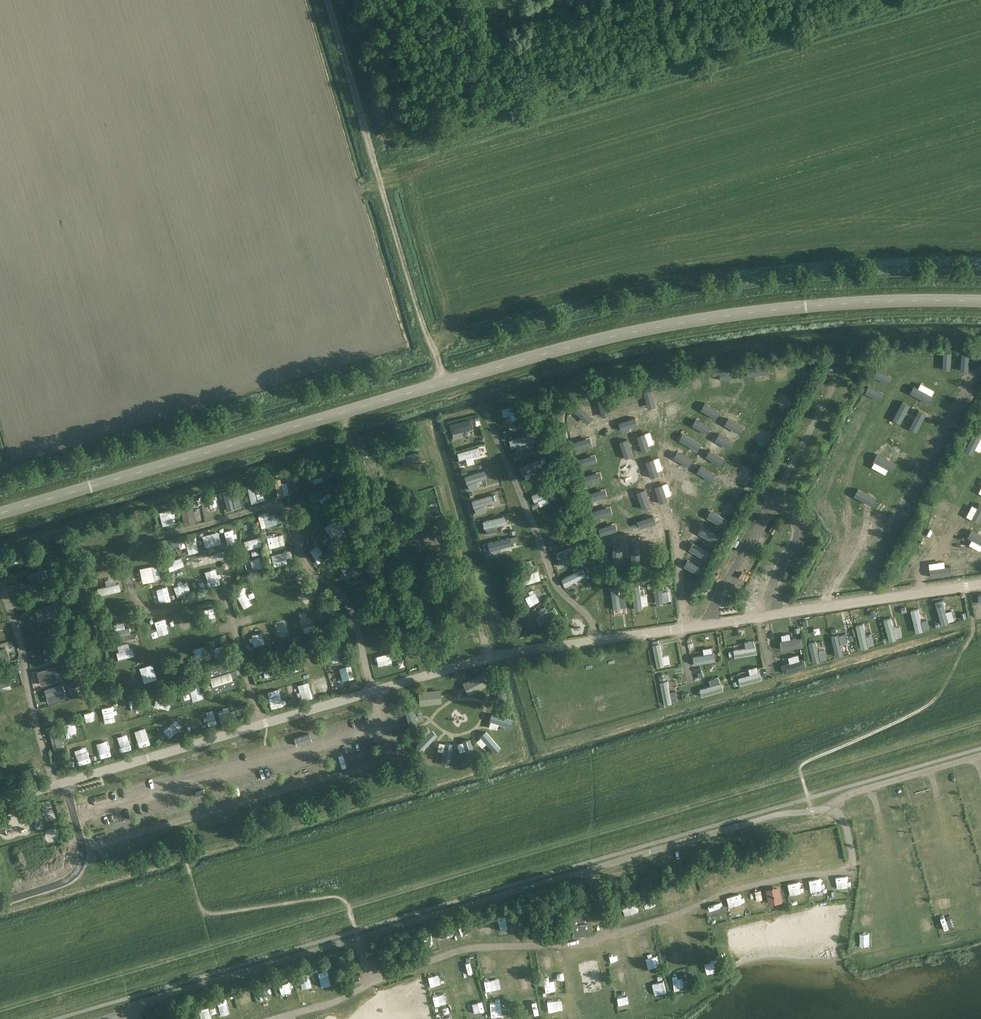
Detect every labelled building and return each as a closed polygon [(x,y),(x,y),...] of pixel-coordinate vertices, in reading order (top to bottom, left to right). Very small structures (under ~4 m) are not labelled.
[(802,371),(811,365),(805,356),(797,362),(802,371)] [(784,361),(771,361),(771,372),(784,372),(784,361)] [(764,364),(753,364),(754,375),(764,374),(764,364)] [(743,367),(736,368),(737,377),(744,376),(743,367)] [(722,371),(712,370),(712,381),(722,381),(722,371)] [(703,372),(692,373),(693,385),(704,385),(703,372)] [(665,405),(669,415),(680,411),(676,401),(665,405)] [(724,418),(734,412),(728,402),(718,408),(724,418)] [(659,420),(659,411),(648,410),(648,420),(659,420)] [(638,426),(636,414),(625,416),(626,427),(638,426)] [(731,432),(739,425),(731,415),(723,422),(731,432)] [(605,420),(607,430),(618,428),(616,418),(605,420)] [(602,419),(593,421),(595,430),(604,428),(602,419)] [(455,432),(458,447),(469,444),(466,430),(455,432)] [(578,443),(588,445),(591,436),(580,433),(578,443)] [(757,442),(767,448),(772,438),(761,433),(757,442)] [(544,439),(534,442),(536,451),(546,449),(544,439)] [(484,443),(487,456),(500,452),(496,440),(484,443)] [(692,450),(701,461),(708,454),(699,444),(692,450)] [(538,471),(550,468),(549,460),(536,462),(538,471)] [(681,468),(692,474),(696,465),(684,460),(681,468)] [(319,467),(321,479),(332,477),(330,465),(319,467)] [(461,478),(464,490),(475,487),(472,475),(461,478)] [(677,488),(688,490),(690,479),(679,477),(677,488)] [(663,488),(674,489),(674,479),(664,479),(663,488)] [(545,481),(536,484),(541,499),(550,496),(545,481)] [(728,487),(737,496),(742,491),(734,482),(728,487)] [(238,502),(235,490),(223,493),(226,505),(238,502)] [(672,502),(673,494),(662,492),(661,501),(672,502)] [(314,502),(320,511),(330,504),(324,496),(314,502)] [(212,500),(202,502),(203,512),(213,510),(212,500)] [(689,511),(690,500),(678,500),(678,511),(689,511)] [(184,502),(185,518),(196,517),(196,502),(184,502)] [(303,510),(311,521),(320,514),(312,503),(303,510)] [(545,506),(548,518),(557,516),(555,503),(545,506)] [(716,513),(729,521),(734,514),(721,505),(716,513)] [(157,522),(167,520),(165,509),(154,512),(157,522)] [(594,516),(597,526),(607,523),(605,513),(594,516)] [(274,522),(271,514),(257,518),(260,527),(274,522)] [(338,515),(332,523),(340,529),(346,520),(338,515)] [(133,534),(144,532),(141,518),(131,520),(133,534)] [(718,520),(713,530),(722,535),(727,525),(718,520)] [(222,539),(230,538),(229,527),(220,528),(222,539)] [(644,531),(638,533),(640,541),(647,539),(644,531)] [(209,532),(198,536),(202,545),(212,541),(209,532)] [(563,532),(550,535),(553,545),(566,542),(563,532)] [(268,547),(279,545),(278,535),(266,537),(268,547)] [(921,535),(919,540),(933,544),(934,539),(921,535)] [(497,536),(497,549),(505,549),(506,537),(497,536)] [(714,552),(719,542),(708,537),(704,548),(714,552)] [(194,548),(193,538),(184,538),(184,548),(194,548)] [(313,547),(320,549),(323,540),(316,538),(313,547)] [(244,547),(245,553),(261,551),(259,539),(249,541),(250,546),(244,547)] [(605,541),(606,551),(617,550),(616,540),(605,541)] [(140,561),(153,559),(151,546),(138,548),(140,561)] [(561,563),(571,562),(569,551),(560,552),(561,563)] [(27,552),(8,556),(9,562),(29,558),(27,552)] [(177,552),(160,555),(162,567),(179,564),(177,552)] [(267,557),(269,566),(285,561),(282,552),(267,557)] [(695,559),(692,567),(704,572),(707,564),(695,559)] [(35,569),(41,566),(38,560),(32,562),(35,569)] [(247,560),(235,564),(239,576),(251,572),(247,560)] [(144,579),(156,578),(155,566),(143,567),(144,579)] [(527,584),(542,579),(539,569),(523,574),(527,584)] [(31,571),(14,575),(15,581),(10,582),(11,587),(20,585),(19,580),(33,577),(31,571)] [(210,585),(221,582),(218,571),(207,574),(210,585)] [(271,583),(281,580),(278,571),(268,574),(271,583)] [(302,586),(308,577),(298,571),(292,579),(302,586)] [(169,583),(179,581),(177,572),(167,575),(169,583)] [(580,574),(575,584),(585,589),(591,580),(580,574)] [(265,582),(264,582),(262,576),(253,578),(257,596),(267,594),(265,582)] [(190,591),(198,589),(195,577),(187,579),(190,591)] [(380,588),(378,578),(370,580),(372,590),(380,588)] [(360,597),(372,592),(366,579),(355,584),(360,597)] [(108,580),(97,582),(100,595),(110,594),(108,580)] [(250,600),(243,583),(234,586),(240,604),(250,600)] [(310,600),(318,591),(309,583),(301,592),(310,600)] [(654,585),(656,600),(667,599),(665,583),(654,585)] [(542,587),(538,589),(542,597),(546,596),(542,587)] [(598,604),(604,594),(595,587),(588,598),(598,604)] [(150,589),(148,598),(161,601),(163,592),(150,589)] [(715,589),(711,602),(719,605),(724,591),(715,589)] [(522,596),(526,605),(540,599),(537,590),(522,596)] [(616,612),(624,610),(621,596),(613,598),(616,612)] [(100,601),(103,611),(116,607),(113,598),(100,601)] [(555,611),(549,600),(536,608),(543,618),(555,611)] [(202,622),(215,622),(215,606),(202,606),(202,622)] [(322,623),(333,622),(331,612),(321,614),(322,623)] [(133,624),(132,618),(138,618),(137,613),(121,615),(123,625),(133,624)] [(175,615),(178,631),(188,629),(186,614),(175,615)] [(166,630),(162,620),(149,625),(153,635),(166,630)] [(285,620),(275,622),(278,637),(291,634),(290,626),(286,626),(285,620)] [(1,629),(5,639),(12,636),(8,626),(1,629)] [(266,633),(262,633),(261,626),(253,626),(254,641),(267,640),(266,633)] [(41,627),(28,628),(30,639),(42,638),(41,627)] [(109,653),(122,651),(120,640),(107,642),(109,653)] [(661,643),(653,645),(657,667),(665,665),(661,643)] [(325,649),(329,665),(342,662),(337,645),(325,649)] [(208,658),(205,649),(196,652),(199,661),(208,658)] [(308,651),(310,661),(318,660),(315,649),(308,651)] [(40,664),(51,663),(49,651),(38,652),(40,664)] [(693,657),(695,664),(716,660),(715,653),(693,657)] [(173,656),(174,664),(184,662),(182,654),(173,656)] [(124,655),(115,659),(120,670),(129,666),(124,655)] [(292,656),(281,658),(284,675),(296,672),(292,656)] [(260,662),(262,674),(274,672),(272,660),(260,662)] [(161,675),(170,672),(166,662),(158,664),(161,675)] [(18,663),(7,665),(10,684),(21,682),(18,663)] [(205,671),(213,694),(238,686),(237,680),(234,679),(231,671),(233,668),(231,663),(205,671)] [(53,664),(35,670),(37,677),(55,671),(53,664)] [(354,679),(353,666),(339,666),(340,679),(354,679)] [(147,668),(140,670),(143,680),(150,678),(147,668)] [(482,672),(462,683),(468,695),(488,684),(482,672)] [(9,689),(6,681),(0,683),(0,692),(9,689)] [(317,683),(319,692),(330,690),(328,681),(317,683)] [(668,681),(660,683),(664,704),(672,703),(668,681)] [(42,690),(46,702),(67,694),(63,682),(42,690)] [(700,689),(702,695),(723,689),(721,683),(700,689)] [(298,687),(301,698),(313,695),(310,684),(298,687)] [(503,684),(495,685),(499,706),(508,705),(503,684)] [(191,687),(193,699),(205,697),(203,686),(191,687)] [(441,703),(440,689),(418,691),(420,706),(441,703)] [(288,691),(274,692),(275,704),(289,703),(288,691)] [(39,705),(45,702),(43,694),(36,696),(39,705)] [(0,699),(0,711),(15,706),(11,695),(0,699)] [(166,698),(152,697),(151,707),(166,708),(166,698)] [(56,701),(57,706),(70,703),(68,698),(56,701)] [(130,713),(138,710),(134,699),(126,701),(130,713)] [(0,713),(0,719),(25,710),(23,705),(0,713)] [(219,722),(231,719),(229,708),(216,711),(219,722)] [(413,709),(405,711),(409,728),(417,726),(413,709)] [(203,714),(205,725),(216,722),(213,711),(203,714)] [(103,712),(97,714),(99,721),(105,719),(103,712)] [(513,720),(491,713),(489,721),(511,727),(513,720)] [(88,726),(98,725),(97,717),(87,718),(88,726)] [(162,729),(168,737),(181,726),(175,719),(162,729)] [(6,720),(2,721),(3,728),(24,726),(23,721),(6,723),(6,720)] [(65,729),(79,740),(85,732),(71,721),(65,729)] [(279,721),(271,723),(273,729),(281,726),(279,721)] [(438,735),(432,729),(415,746),(421,751),(438,735)] [(494,753),(500,747),(486,730),(479,736),(494,753)] [(61,731),(51,734),(54,745),(64,742),(61,731)] [(140,745),(149,744),(147,732),(139,734),(140,745)] [(126,733),(114,738),(117,744),(115,744),(119,753),(131,748),(126,733)] [(5,751),(28,745),(26,738),(3,744),(5,751)] [(462,740),(468,762),(476,760),(470,738),(462,740)] [(453,743),(445,742),(441,764),(449,766),(453,743)] [(96,758),(108,755),(105,743),(94,746),(96,758)] [(85,745),(74,750),(79,762),(90,758),(85,745)] [(63,847),(55,849),(57,857),(79,853),(77,842),(62,844),(63,847)] [(946,843),(935,846),(938,858),(948,855),(946,843)] [(571,917),(574,933),(592,930),(589,914),(571,917)] [(327,971),(317,972),(317,982),(327,981),(327,971)] [(294,980),(299,993),(309,989),(304,976),(294,980)] [(280,993),(289,989),(286,982),(277,985),(280,993)] [(263,1005),(273,1002),(269,986),(259,989),(263,1005)] [(252,1004),(249,993),(238,995),(241,1006),(252,1004)] [(228,999),(218,1002),(220,1012),(230,1010),(228,999)] [(202,1018),(212,1018),(214,1018),(209,1002),(198,1005),(202,1018)]
